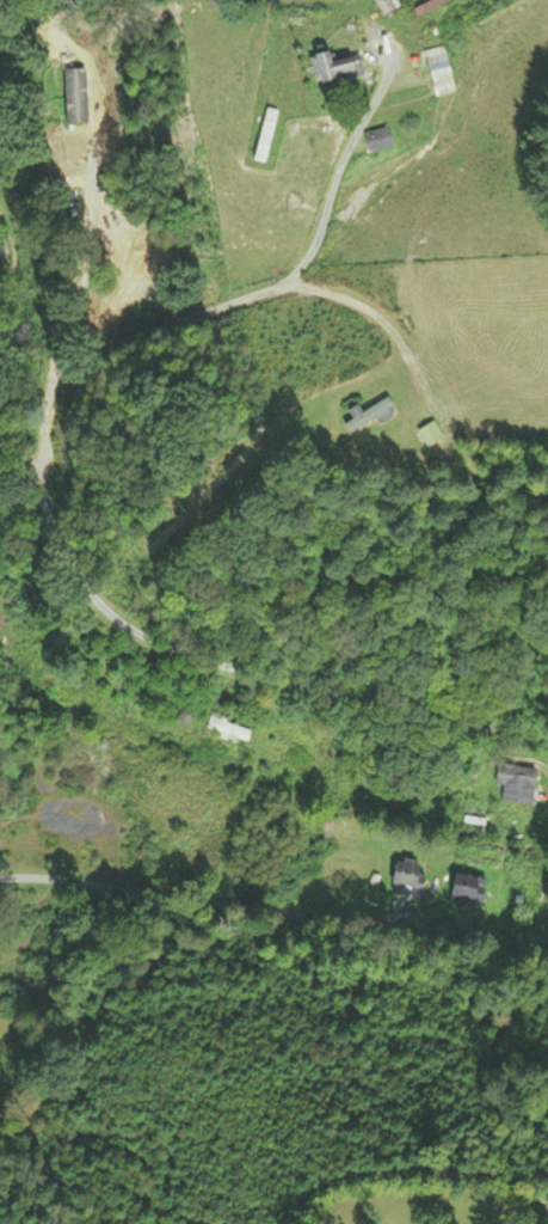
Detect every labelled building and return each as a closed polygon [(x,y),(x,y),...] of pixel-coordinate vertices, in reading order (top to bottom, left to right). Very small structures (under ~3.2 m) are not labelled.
[(454,92),(445,47),(425,51),(434,96),(454,92)] [(364,74),(359,54),(330,61),(327,50),(308,55),(316,86),(364,74)] [(277,111),(267,108),(252,159),(263,162),(277,111)] [(393,146),(388,127),(364,133),(369,152),(393,146)] [(357,406),(338,418),(349,435),(374,419),(378,426),(398,414),(388,397),(361,413),(357,406)] [(427,449),(444,439),(434,421),(417,431),(427,449)] [(63,707),(70,696),(50,684),(43,695),(63,707)] [(251,731),(229,724),(231,718),(212,712),(206,730),(247,743),(251,731)] [(495,787),(502,788),(501,803),(533,806),(537,768),(498,765),(495,787)] [(413,897),(422,863),(399,857),(390,890),(413,897)] [(485,879),(453,875),(449,906),(482,910),(485,879)]
